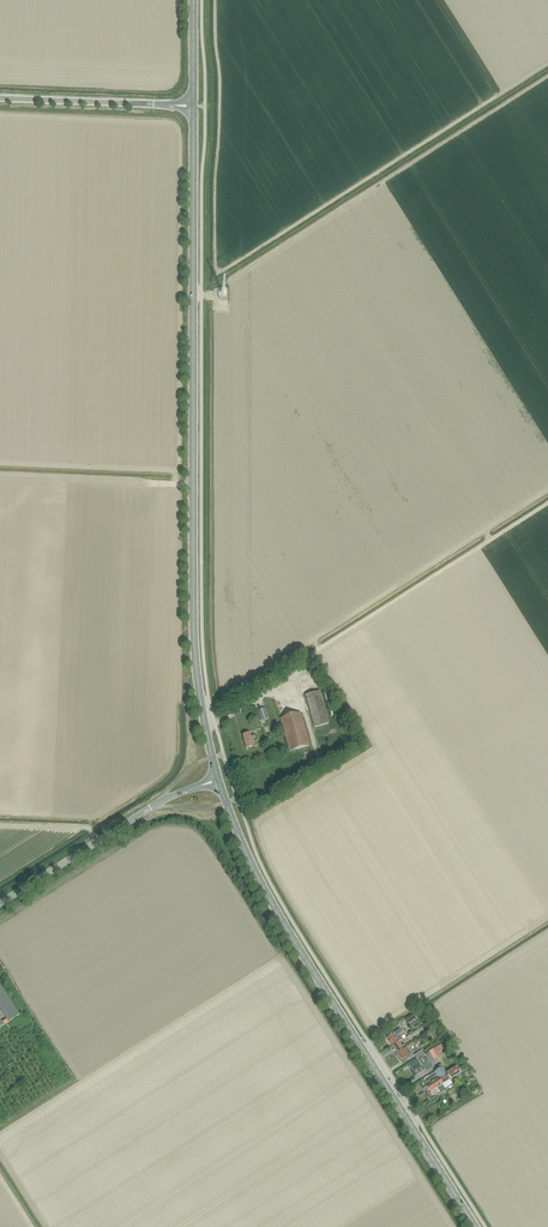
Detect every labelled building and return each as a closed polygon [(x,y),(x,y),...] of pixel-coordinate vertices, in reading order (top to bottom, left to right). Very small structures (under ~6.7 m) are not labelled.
[(315,728),(329,723),(319,691),(305,695),(315,728)] [(260,721),(264,720),(269,718),(266,708),(257,710),(260,721)] [(300,713),(280,719),(289,752),(310,746),(300,713)] [(251,739),(256,738),(255,734),(250,736),(250,733),(243,735),(246,748),(253,746),(251,739)] [(19,1016),(0,985),(0,1028),(19,1016)] [(404,1019),(407,1023),(416,1018),(414,1013),(404,1019)] [(424,1026),(426,1029),(435,1024),(433,1021),(424,1026)] [(392,1045),(398,1041),(402,1039),(398,1034),(402,1032),(399,1028),(392,1033),(393,1034),(387,1038),(392,1045)] [(406,1047),(405,1045),(404,1044),(401,1046),(398,1041),(392,1045),(396,1053),(403,1049),(406,1047)] [(403,1049),(396,1053),(401,1061),(404,1059),(405,1060),(408,1058),(411,1056),(409,1052),(406,1047),(403,1049)] [(433,1059),(438,1056),(433,1047),(427,1050),(433,1059)] [(413,1055),(416,1059),(424,1054),(422,1050),(413,1055)] [(429,1062),(428,1060),(425,1055),(419,1059),(423,1065),(429,1062)] [(433,1068),(432,1066),(435,1063),(432,1059),(423,1066),(427,1072),(433,1068)] [(424,1070),(419,1063),(417,1060),(408,1065),(415,1076),(424,1070)] [(446,1073),(450,1079),(457,1075),(458,1076),(462,1073),(457,1066),(454,1068),(453,1068),(446,1073)] [(439,1069),(435,1072),(438,1078),(442,1084),(450,1079),(446,1073),(444,1070),(445,1069),(443,1067),(439,1069)] [(400,1082),(409,1078),(407,1072),(403,1073),(402,1069),(396,1072),(400,1082)] [(435,1089),(442,1084),(438,1078),(426,1086),(430,1092),(435,1089)]
